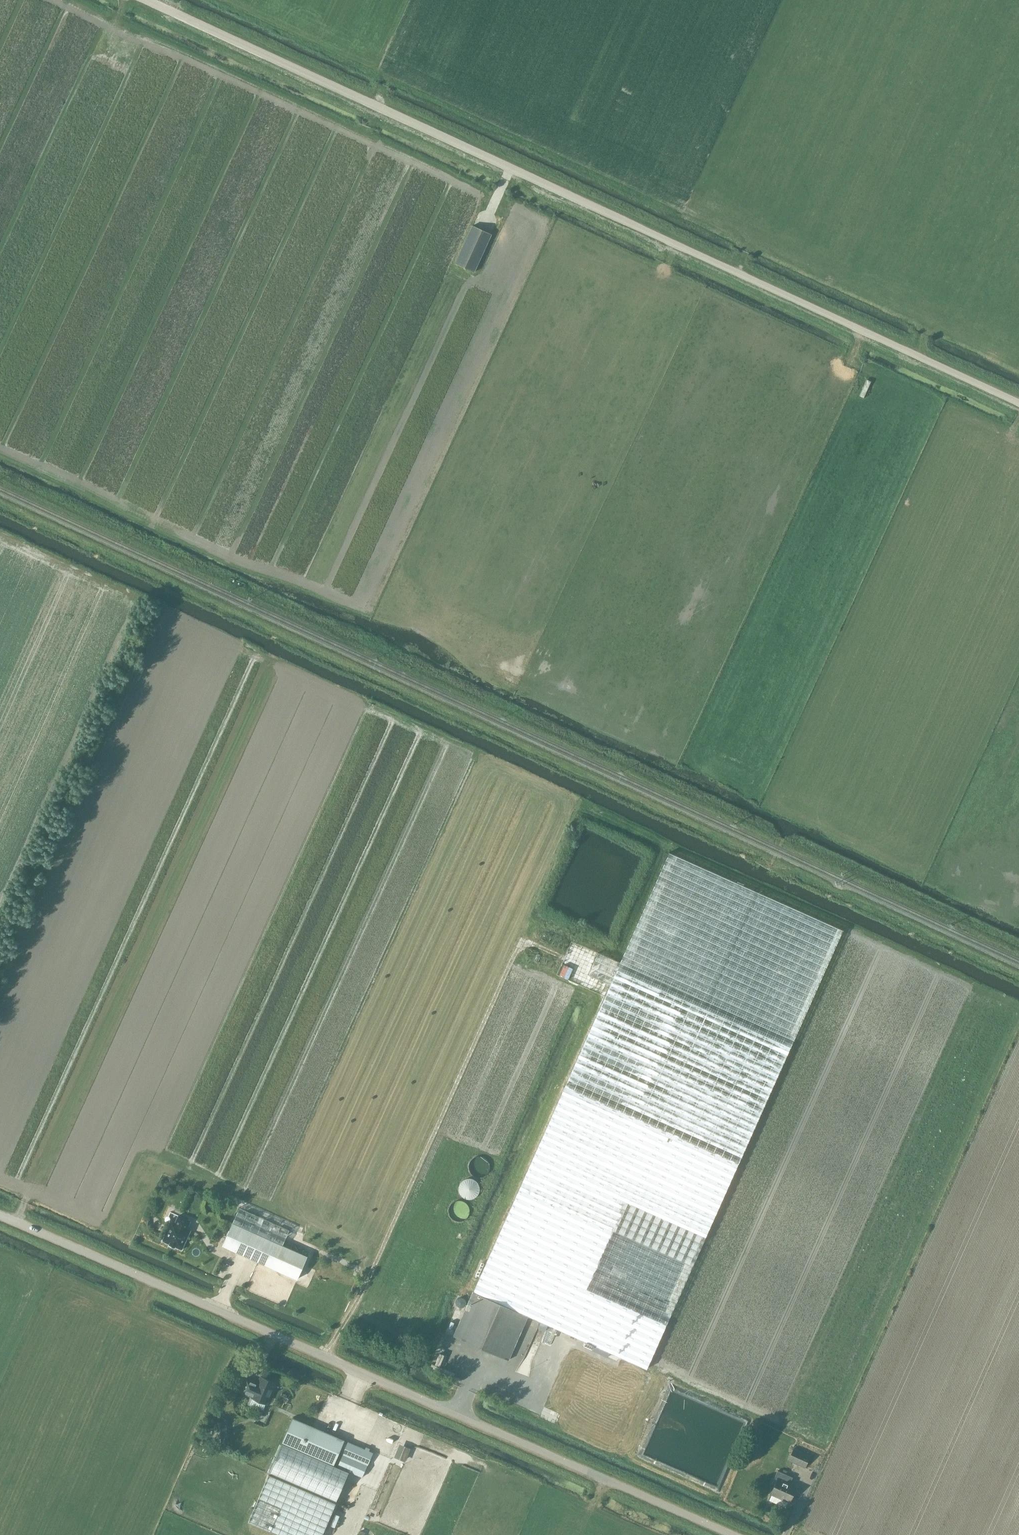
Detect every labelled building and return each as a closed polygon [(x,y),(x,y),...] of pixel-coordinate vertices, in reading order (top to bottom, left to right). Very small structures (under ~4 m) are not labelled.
[(473,226),(455,265),(473,273),(491,234),(473,226)] [(865,379),(860,396),(864,397),(869,380),(865,379)] [(611,984),(565,1087),(738,1164),(842,929),(670,852),(621,962),(599,952),(589,975),(611,984)] [(647,1369),(738,1164),(565,1087),(473,1293),(475,1294),(488,1299),(489,1296),(495,1299),(493,1302),(528,1318),(529,1316),(560,1330),(647,1369)] [(478,1184),(477,1180),(476,1177),(473,1176),(471,1175),(470,1175),(466,1175),(465,1176),(463,1177),(461,1180),(460,1182),(460,1184),(460,1187),(462,1190),(464,1192),(468,1193),(472,1193),(473,1192),(475,1191),(477,1188),(478,1184)] [(467,1202),(466,1199),(465,1197),(462,1195),(460,1195),(457,1195),(454,1196),(452,1199),(451,1202),(452,1205),(453,1207),(455,1209),(459,1210),(462,1209),(464,1208),(466,1206),(466,1204),(467,1202)] [(204,1203),(204,1204),(204,1205),(203,1206),(203,1207),(203,1208),(204,1209),(204,1210),(205,1211),(205,1212),(206,1213),(207,1213),(208,1214),(209,1214),(210,1214),(211,1214),(212,1214),(213,1214),(214,1213),(215,1212),(216,1211),(217,1210),(217,1209),(217,1208),(217,1207),(217,1206),(217,1205),(216,1204),(216,1203),(215,1202),(214,1202),(213,1201),(212,1201),(211,1200),(210,1200),(209,1200),(208,1201),(207,1201),(206,1202),(205,1203),(204,1203)] [(218,1211),(218,1212),(218,1213),(218,1214),(218,1215),(218,1216),(219,1217),(219,1218),(220,1219),(221,1219),(221,1220),(222,1220),(223,1221),(224,1221),(225,1221),(226,1221),(227,1220),(228,1220),(229,1219),(230,1219),(231,1218),(231,1217),(231,1216),(232,1215),(232,1214),(232,1213),(232,1212),(231,1211),(231,1210),(230,1209),(229,1208),(228,1207),(227,1207),(226,1207),(225,1207),(224,1207),(223,1207),(222,1207),(221,1208),(220,1209),(219,1209),(219,1210),(218,1211)] [(289,1231),(239,1209),(222,1247),(297,1280),(307,1258),(282,1247),(289,1231)] [(165,1233),(166,1235),(162,1242),(181,1250),(190,1231),(187,1229),(190,1222),(178,1216),(175,1224),(171,1222),(168,1229),(167,1230),(165,1233)] [(489,1296),(488,1299),(475,1294),(455,1337),(508,1361),(528,1318),(493,1302),(495,1299),(489,1296)] [(275,1383),(260,1377),(257,1384),(246,1379),(241,1392),(252,1397),(251,1398),(266,1404),(275,1383)] [(372,1453),(292,1418),(267,1473),(246,1519),(280,1534),(319,1534),(347,1472),(360,1478),(366,1466),(372,1453)] [(405,1461),(410,1447),(399,1442),(393,1457),(405,1461)] [(810,1456),(793,1449),(788,1461),(805,1468),(810,1456)] [(774,1488),(771,1494),(789,1502),(796,1487),(789,1484),(788,1482),(790,1477),(778,1471),(772,1485),(772,1487),(774,1488)]
